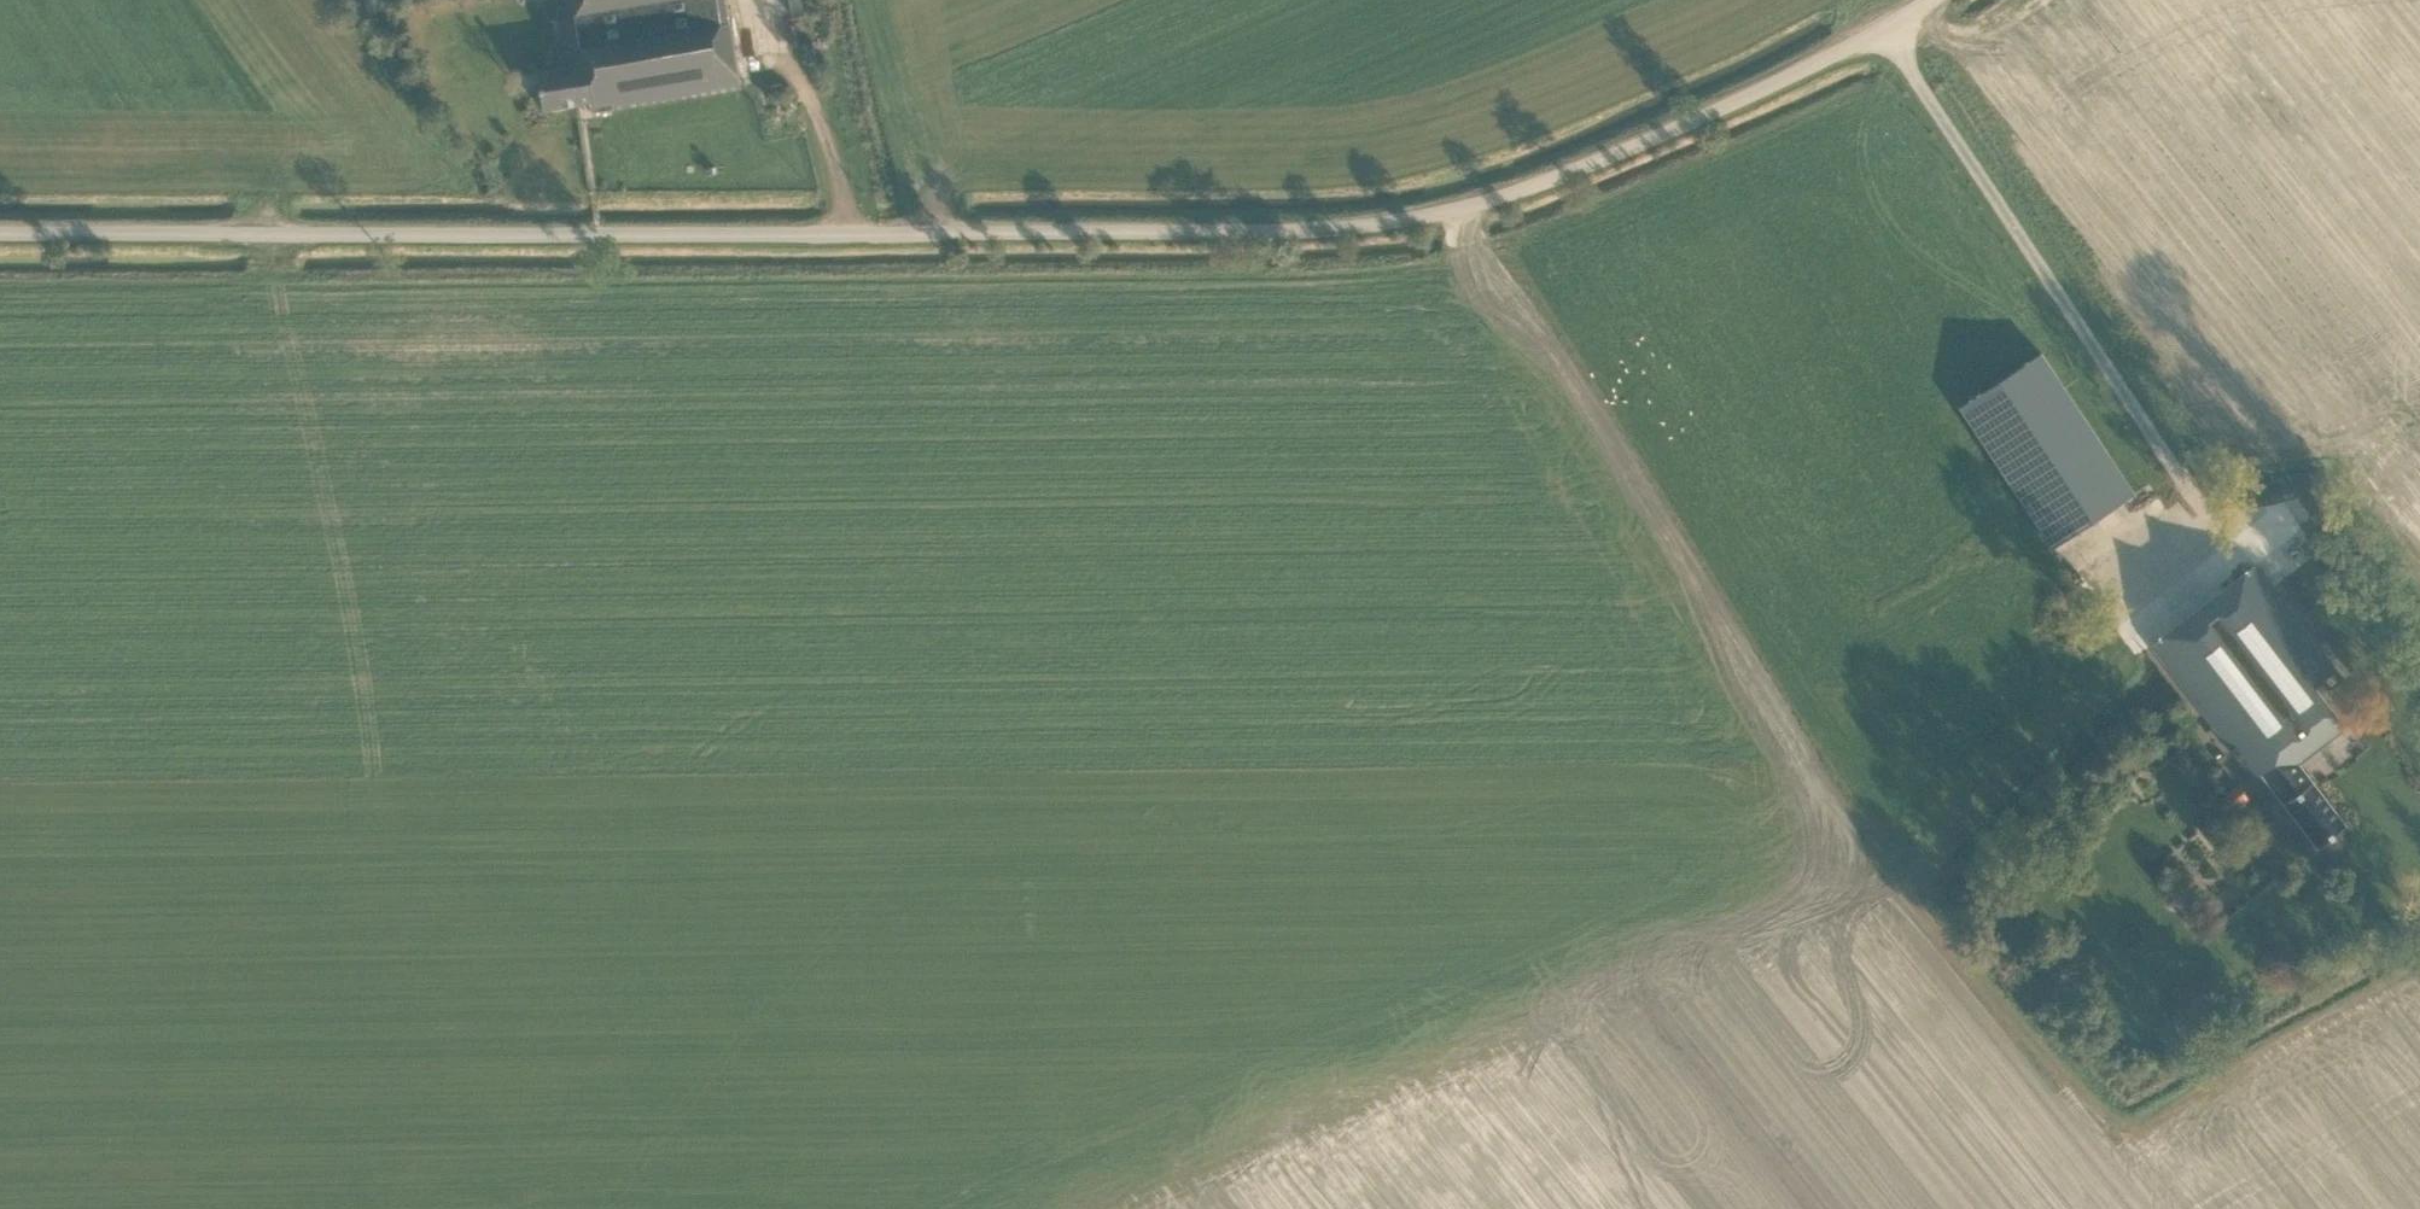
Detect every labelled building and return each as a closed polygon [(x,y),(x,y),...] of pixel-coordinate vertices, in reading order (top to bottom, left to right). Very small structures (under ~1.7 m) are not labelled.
[(566,66),(536,71),(542,109),(589,101),(591,112),(740,87),(725,0),(555,0),(566,66)] [(801,0),(788,0),(791,17),(804,14),(801,0)] [(2133,494),(2040,355),(1959,408),(2052,548),(2133,494)] [(2371,645),(2285,535),(2152,646),(2253,779),(2260,773),(2316,844),(2345,824),(2298,765),(2344,727),(2315,691),(2371,645)] [(2248,798),(2238,784),(2220,797),(2231,811),(2248,798)]
